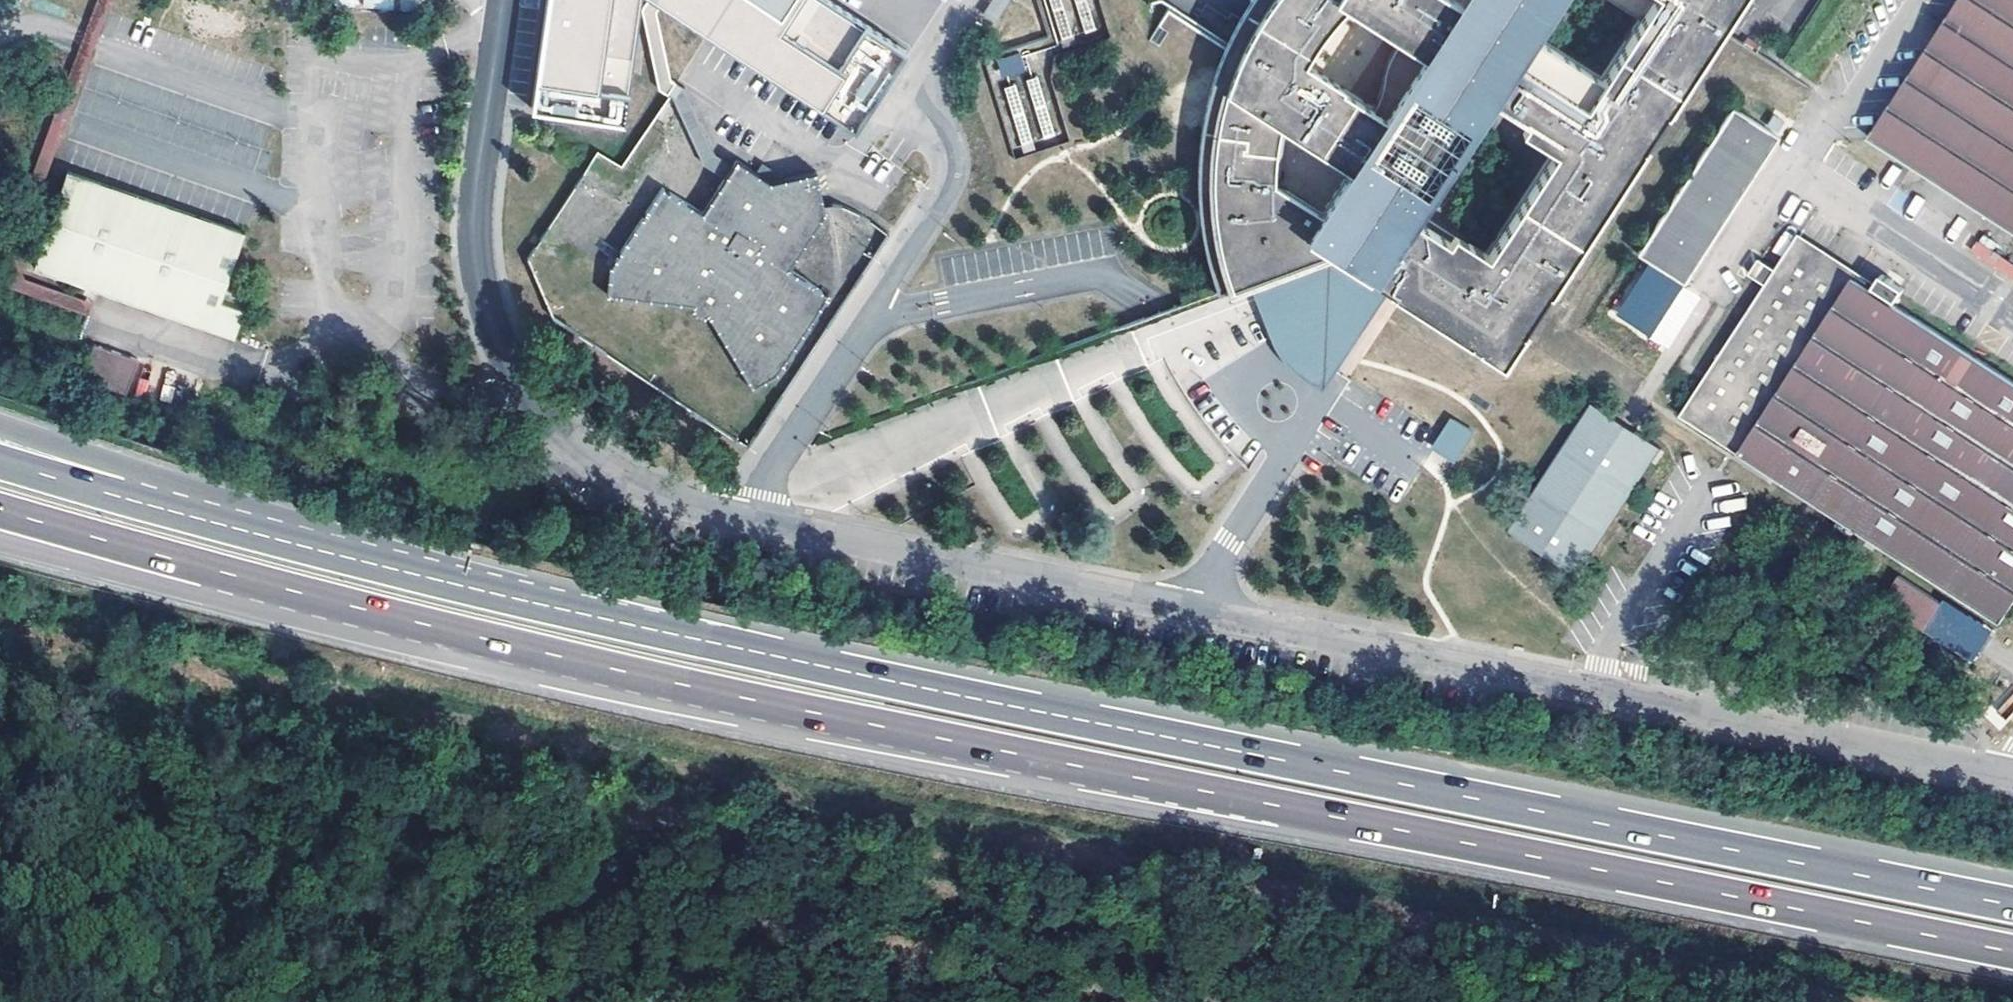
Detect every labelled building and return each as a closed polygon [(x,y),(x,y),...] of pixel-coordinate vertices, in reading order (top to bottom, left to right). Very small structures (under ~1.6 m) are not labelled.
[(528,109),(622,122),(640,0),(544,0),(528,109)] [(656,0),(649,0),(642,12),(658,88),(666,93),(675,80),(671,78),(656,12),(661,3),(656,0)] [(661,3),(853,131),(906,51),(826,0),(656,0),(661,3)] [(981,16),(993,23),(1008,0),(991,0),(981,16)] [(1061,42),(1071,38),(1060,0),(1048,0),(1061,42)] [(1083,35),(1094,31),(1085,0),(1073,0),(1083,35)] [(1204,245),(1218,290),(1220,297),(1249,287),(1265,281),(1263,285),(1277,295),(1280,291),(1315,314),(1321,304),(1350,324),(1373,289),(1384,296),(1397,305),(1504,376),(1727,34),(1748,0),(1611,0),(1641,20),(1595,87),(1528,42),(1555,0),(1251,0),(1240,17),(1225,48),(1222,53),(1219,63),(1207,98),(1202,127),(1200,138),(1197,185),(1199,205),(1199,212),(1202,232),(1204,245)] [(1868,138),(1927,175),(2012,231),(2012,0),(1959,0),(1868,138)] [(1018,52),(995,60),(1000,78),(1024,70),(1018,52)] [(1036,78),(1026,81),(1044,141),(1054,138),(1036,78)] [(1013,85),(1003,88),(1021,148),(1031,145),(1013,85)] [(1681,282),(1777,136),(1730,105),(1635,251),(1647,258),(1613,309),(1665,344),(1698,292),(1681,282)] [(32,177),(44,182),(70,113),(58,108),(32,177)] [(705,212),(665,186),(611,267),(609,292),(694,302),(694,309),(706,315),(709,311),(751,386),(775,372),(784,358),(827,294),(787,267),(822,210),(822,206),(814,170),(768,180),(739,158),(733,168),(725,180),(705,212)] [(242,233),(64,172),(31,267),(233,336),(250,286),(227,278),(242,233)] [(1767,285),(1757,300),(1710,372),(1704,381),(1681,415),(1735,450),(2001,624),(2012,606),(2012,382),(1893,304),(1896,301),(1897,302),(1905,290),(1883,275),(1875,287),(1877,289),(1875,291),(1796,241),(1777,270),(1767,285)] [(1767,285),(1777,270),(1760,260),(1751,275),(1767,285)] [(1320,392),(1384,296),(1373,289),(1350,324),(1321,304),(1315,314),(1280,291),(1277,295),(1263,285),(1265,281),(1249,287),(1270,341),(1278,357),(1290,371),(1304,383),(1320,392)] [(81,380),(128,396),(140,361),(93,345),(81,380)] [(1613,520),(1661,448),(1618,420),(1593,403),(1509,530),(1578,575),(1613,520)] [(1476,436),(1452,420),(1432,451),(1455,465),(1476,436)] [(1942,602),(1899,575),(1882,600),(1925,629),(1942,602)] [(1988,713),(2001,725),(2012,713),(2012,689),(1988,713)]
